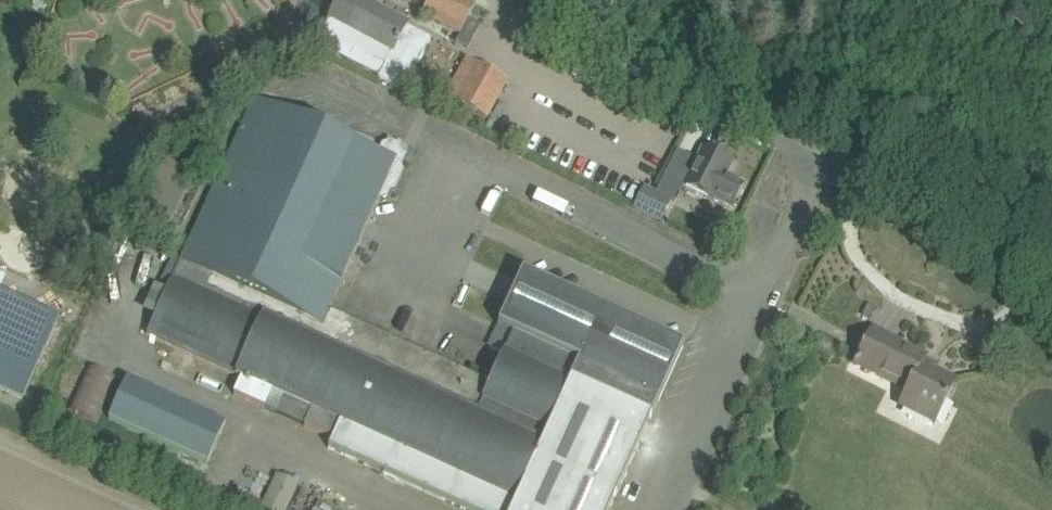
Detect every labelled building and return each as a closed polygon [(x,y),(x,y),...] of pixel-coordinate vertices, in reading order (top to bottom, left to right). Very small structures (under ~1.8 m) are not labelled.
[(424,38),(405,28),(407,24),(406,24),(364,3),(364,1),(362,0),(339,0),(329,19),(392,53),(389,59),(390,59),(381,78),(399,87),(424,38)] [(428,19),(460,35),(456,43),(468,50),(481,25),(468,19),(474,7),(460,0),(438,0),(428,19)] [(466,57),(444,96),(488,120),(510,81),(466,57)] [(333,439),(329,448),(465,509),(611,509),(661,400),(660,399),(683,347),(522,274),(498,326),(490,345),(504,353),(492,384),(330,310),(379,200),(383,202),(388,200),(391,193),(395,190),(404,171),(402,168),(408,156),(405,148),(407,149),(407,148),(388,139),(387,140),(390,141),(382,144),(377,155),(254,100),(182,261),(172,256),(157,288),(154,286),(142,312),(156,318),(149,335),(243,378),(235,395),(333,439)] [(468,110),(461,121),(472,127),(478,116),(468,110)] [(702,149),(683,186),(713,201),(714,199),(732,208),(744,185),(730,178),(729,181),(725,178),(732,164),(702,149)] [(644,188),(634,207),(661,221),(670,202),(644,188)] [(22,399),(59,319),(0,293),(0,388),(22,399)] [(899,406),(934,423),(955,383),(921,365),(925,358),(894,342),(896,340),(873,328),(855,364),(908,390),(899,406)] [(67,409),(98,423),(117,379),(86,364),(67,409)] [(108,420),(207,464),(225,423),(127,379),(108,420)]
